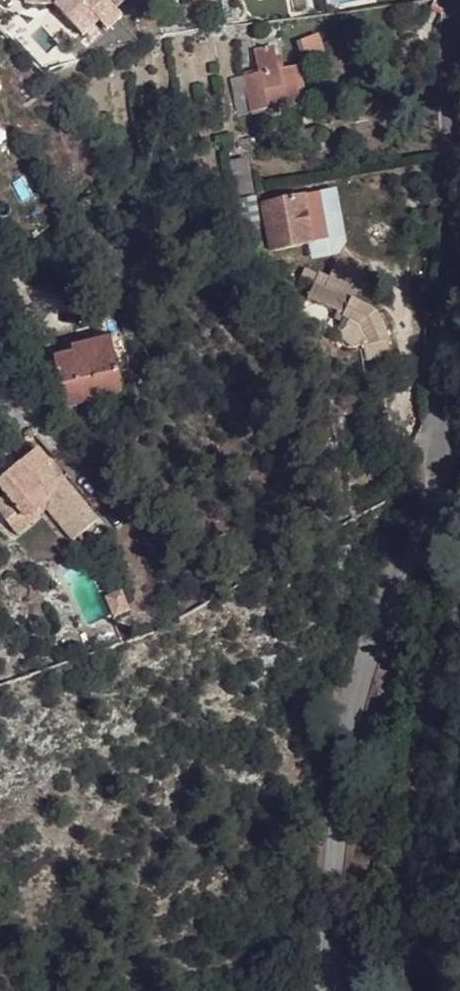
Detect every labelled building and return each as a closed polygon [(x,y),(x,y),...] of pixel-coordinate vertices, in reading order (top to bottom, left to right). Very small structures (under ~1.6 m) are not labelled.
[(23,5),(53,6),(82,36),(97,22),(106,31),(120,17),(104,0),(23,0),(23,5)] [(327,54),(321,36),(303,41),(309,60),(327,54)] [(244,68),(252,66),(247,44),(240,46),(244,68)] [(231,85),(237,112),(285,103),(279,69),(284,68),(281,54),(276,56),(275,47),(254,51),(259,73),(244,77),(245,82),(231,85)] [(279,69),(285,103),(299,99),(292,66),(284,68),(279,69)] [(341,190),(332,192),(341,239),(325,241),(311,244),(314,260),(342,255),(351,241),(341,190)] [(317,194),(325,241),(341,239),(332,192),(317,194)] [(311,244),(325,241),(317,194),(302,197),(311,244)] [(274,251),(311,244),(302,197),(264,204),(268,225),(274,251)] [(268,225),(264,204),(236,209),(241,231),(268,225)] [(319,273),(305,267),(299,280),(313,287),(317,276),(319,273)] [(307,301),(338,314),(345,300),(350,289),(317,276),(313,287),(307,301)] [(350,302),(368,309),(379,285),(356,276),(350,289),(345,300),(350,302)] [(376,342),(391,338),(376,312),(368,309),(350,302),(343,317),(360,326),(371,338),(376,342)] [(111,337),(119,371),(129,369),(121,335),(111,337)] [(119,371),(111,337),(70,347),(71,352),(53,356),(65,408),(124,395),(119,371)] [(371,338),(365,339),(370,359),(394,352),(391,338),(376,342),(371,338)] [(41,452),(0,486),(0,489),(7,497),(0,504),(0,511),(16,532),(52,503),(82,538),(100,523),(67,479),(63,482),(51,467),(52,464),(41,452)] [(49,515),(52,503),(16,532),(21,537),(49,515)] [(52,503),(49,515),(74,545),(82,538),(52,503)] [(107,602),(117,623),(133,617),(124,595),(107,602)]
